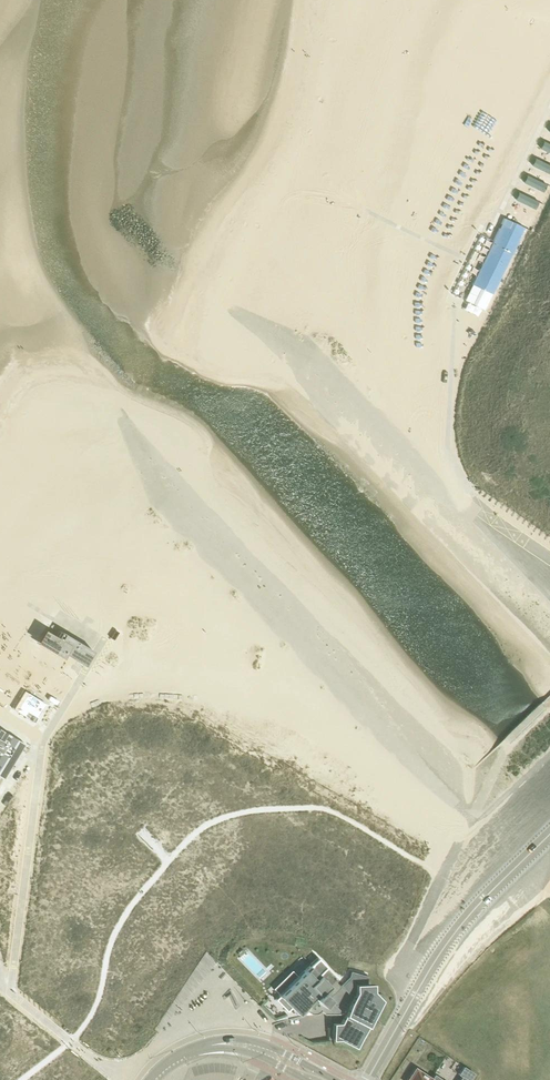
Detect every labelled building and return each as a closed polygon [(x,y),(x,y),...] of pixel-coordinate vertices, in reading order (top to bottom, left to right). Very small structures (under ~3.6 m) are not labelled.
[(544,139),(540,146),(549,151),(549,142),(544,139)] [(536,156),(532,163),(549,172),(549,163),(536,156)] [(546,182),(527,173),(523,181),(542,190),(546,182)] [(538,200),(519,190),(515,198),(534,207),(538,200)] [(524,227),(503,217),(479,266),(464,298),(484,308),(524,227)] [(43,628),(35,641),(83,665),(92,650),(59,630),(56,635),(43,628)] [(16,711),(34,722),(46,703),(28,692),(16,711)] [(0,729),(0,776),(4,779),(24,743),(0,729)] [(317,958),(278,996),(285,1003),(295,1013),(297,1011),(302,1016),(307,1015),(311,1015),(316,1014),(318,1013),(319,1012),(321,1011),(323,1014),(343,1013),(351,997),(339,985),(345,979),(329,962),(325,966),(317,958)] [(339,1022),(331,1022),(331,1023),(337,1023),(338,1039),(332,1039),(332,1040),(334,1040),(334,1041),(352,1051),(354,1047),(366,1024),(365,1023),(371,1014),(372,1014),(380,998),(372,990),(372,983),(371,983),(371,988),(370,989),(365,983),(367,975),(366,975),(364,981),(349,977),(351,971),(350,971),(348,976),(345,979),(339,985),(351,997),(343,1013),(339,1022)] [(473,1073),(463,1066),(458,1074),(461,1076),(458,1079),(469,1079),(473,1073)] [(430,1078),(415,1068),(407,1079),(429,1079),(430,1078)]
